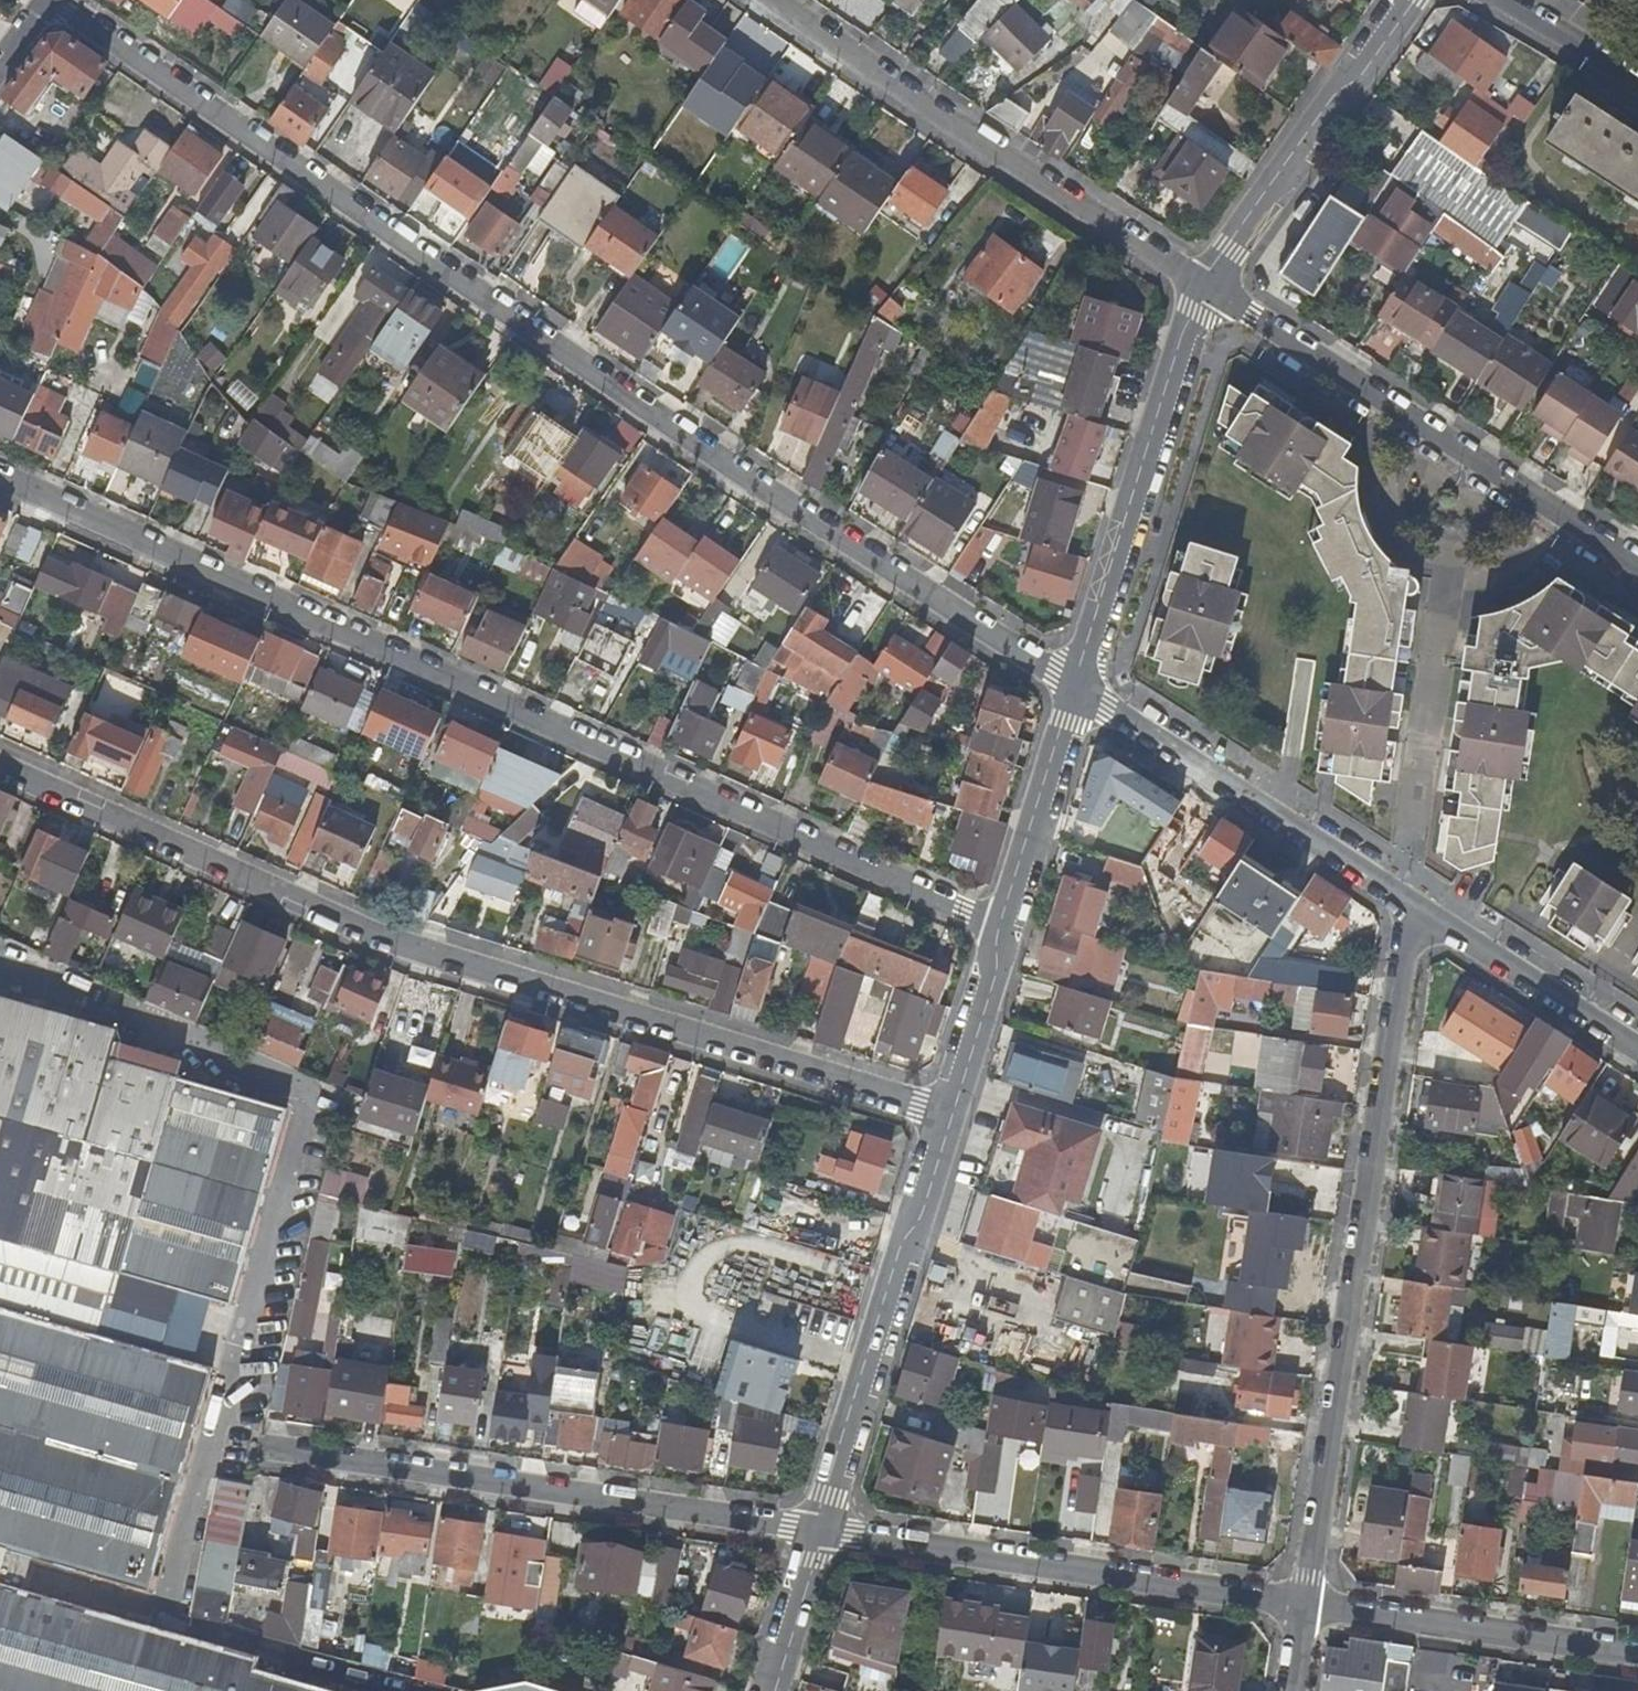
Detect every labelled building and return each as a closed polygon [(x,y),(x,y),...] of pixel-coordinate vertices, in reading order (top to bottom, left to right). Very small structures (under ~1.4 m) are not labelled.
[(203,0),(149,0),(186,25),(191,18),(202,2),(203,0)] [(213,0),(203,0),(202,2),(220,14),(224,8),(213,0)] [(224,6),(245,22),(255,9),(244,0),(229,0),(224,6)] [(308,65),(335,26),(298,0),(287,0),(263,34),(308,65)] [(613,12),(621,0),(596,0),(613,12)] [(661,39),(688,0),(630,0),(622,12),(661,39)] [(688,0),(661,39),(707,71),(728,41),(701,22),(707,13),(688,0)] [(895,0),(913,14),(923,0),(895,0)] [(955,64),(977,42),(983,36),(1017,0),(983,0),(939,52),(955,64)] [(1097,0),(1073,0),(1085,12),(1097,0)] [(1109,30),(1135,50),(1145,35),(1157,16),(1134,0),(1109,30)] [(391,44),(436,75),(464,32),(453,25),(419,1),(391,44)] [(1054,39),(1017,3),(983,36),(1019,73),(1054,39)] [(1258,86),(1290,41),(1275,31),(1239,6),(1208,51),(1221,60),(1258,86)] [(1341,47),(1289,11),(1275,31),(1290,41),(1327,67),(1341,47)] [(459,16),(453,25),(464,32),(465,33),(471,24),(459,16)] [(1145,35),(1190,67),(1202,47),(1157,16),(1145,35)] [(347,25),(340,20),(335,26),(308,65),(305,71),(323,83),(347,49),(341,44),(345,38),(340,35),(347,25)] [(1454,21),(1430,55),(1453,71),(1479,90),(1484,93),(1508,59),(1454,21)] [(245,35),(257,43),(263,34),(251,26),(245,35)] [(86,97),(109,64),(66,34),(50,37),(5,97),(27,112),(55,75),(86,97)] [(436,75),(391,44),(353,98),(399,129),(416,103),(436,75)] [(1185,115),(1221,60),(1208,51),(1202,47),(1190,67),(1167,102),(1185,115)] [(1442,86),(1453,71),(1430,55),(1425,51),(1414,65),(1442,86)] [(1147,64),(1132,54),(1092,116),(1106,126),(1147,64)] [(494,83),(503,66),(485,57),(476,75),(494,83)] [(561,57),(541,85),(556,95),(561,87),(575,67),(561,57)] [(816,106),(787,87),(771,76),(753,100),(738,123),(756,136),(783,155),(807,118),(811,114),(816,106)] [(787,87),(816,106),(819,102),(790,82),(787,87)] [(329,110),(294,86),(271,120),(306,144),(329,110)] [(580,100),(561,87),(556,95),(574,108),(580,100)] [(1559,115),(1545,136),(1637,196),(1637,127),(1577,88),(1562,110),(1556,106),(1553,111),(1559,115)] [(1479,90),(1441,143),(1487,175),(1494,165),(1482,157),(1512,114),(1509,112),(1484,93),(1479,90)] [(1045,116),(1030,140),(1060,158),(1080,127),(1082,129),(1094,109),(1070,93),(1051,120),(1045,116)] [(549,144),(574,108),(556,95),(531,131),(513,156),(494,185),(507,194),(527,165),(544,140),(549,144)] [(1521,95),(1509,112),(1512,114),(1524,122),(1536,106),(1521,95)] [(1030,114),(1006,99),(987,112),(1018,132),(1030,114)] [(426,110),(416,103),(399,129),(369,173),(401,195),(414,204),(426,188),(447,157),(433,147),(425,159),(400,142),(406,139),(426,110)] [(856,145),(811,114),(807,118),(853,150),(856,145)] [(853,150),(807,118),(783,155),(776,164),(821,196),(852,151),(853,150)] [(1422,130),(1393,176),(1419,194),(1432,203),(1445,212),(1498,248),(1500,250),(1500,249),(1517,220),(1527,203),(1487,175),(1441,143),(1422,130)] [(224,157),(186,131),(173,150),(161,168),(196,193),(209,174),(212,176),(224,157)] [(141,174),(152,182),(161,168),(173,150),(149,132),(134,153),(125,146),(105,173),(78,154),(66,170),(127,212),(137,197),(129,191),(141,174)] [(783,155),(756,136),(750,146),(776,164),(783,155)] [(13,205),(34,176),(96,217),(106,202),(55,168),(11,137),(0,153),(0,196),(13,205)] [(1153,172),(1165,180),(1191,143),(1185,139),(1175,154),(1168,150),(1153,172)] [(1225,142),(1214,158),(1229,169),(1241,176),(1252,160),(1225,142)] [(1203,206),(1229,169),(1214,158),(1191,143),(1165,180),(1203,206)] [(899,184),(852,151),(821,196),(819,199),(865,231),(890,196),(899,184)] [(426,188),(471,218),(492,188),(447,157),(426,188)] [(539,186),(553,195),(572,168),(558,158),(539,186)] [(622,193),(576,162),(572,168),(553,195),(538,218),(583,250),(588,243),(614,205),(622,193)] [(947,191),(911,166),(899,184),(890,196),(926,221),(947,191)] [(1281,272),(1316,295),(1352,239),(1368,214),(1393,176),(1384,170),(1371,188),(1354,209),(1341,200),(1332,194),(1281,272)] [(245,185),(226,172),(199,211),(218,224),(245,185)] [(1356,177),(1341,200),(1354,209),(1371,188),(1356,177)] [(285,206),(295,192),(283,183),(260,218),(267,222),(255,239),(292,264),(317,228),(285,206)] [(1368,214),(1352,239),(1406,273),(1407,271),(1435,228),(1445,212),(1432,203),(1419,194),(1415,199),(1399,188),(1378,220),(1368,214)] [(502,214),(504,212),(490,202),(467,234),(499,256),(512,238),(517,232),(504,223),(508,218),(502,214)] [(1517,220),(1562,250),(1574,231),(1528,202),(1527,203),(1517,220)] [(588,243),(633,274),(660,236),(614,205),(588,243)] [(113,208),(85,248),(101,256),(102,254),(105,250),(115,236),(127,217),(113,208)] [(158,234),(175,246),(193,219),(177,208),(158,234)] [(1435,228),(1487,264),(1498,248),(1445,212),(1435,228)] [(7,241),(12,229),(0,224),(0,239),(7,241)] [(709,263),(729,278),(752,250),(732,234),(709,263)] [(975,263),(970,259),(962,270),(1016,309),(1045,269),(996,234),(975,263)] [(219,269),(223,272),(237,252),(215,237),(210,244),(198,235),(192,244),(187,241),(184,246),(201,257),(164,311),(165,312),(179,330),(219,269)] [(160,267),(115,236),(105,250),(102,254),(144,285),(146,287),(160,267)] [(345,260),(313,237),(282,283),(314,305),(345,260)] [(59,293),(33,350),(52,358),(59,343),(71,317),(78,302),(97,261),(101,256),(85,248),(73,242),(66,259),(72,262),(59,293)] [(1508,254),(1500,249),(1500,250),(1498,248),(1487,264),(1497,271),(1508,254)] [(73,318),(71,317),(59,343),(79,353),(91,326),(105,296),(134,309),(144,285),(102,254),(101,256),(95,269),(73,318)] [(1622,262),(1595,304),(1613,316),(1614,315),(1634,329),(1637,323),(1637,324),(1637,272),(1622,262)] [(1433,349),(1479,379),(1507,335),(1543,279),(1548,271),(1536,263),(1520,289),(1511,283),(1494,309),(1502,314),(1489,333),(1472,322),(1457,312),(1434,347),(1433,349)] [(380,303),(393,311),(407,291),(369,264),(354,284),(360,288),(355,295),(367,303),(354,322),(362,328),(380,303)] [(1562,272),(1552,265),(1548,271),(1543,279),(1553,286),(1562,272)] [(1461,306),(1407,271),(1406,273),(1381,313),(1434,347),(1457,312),(1460,307),(1461,306)] [(664,296),(632,275),(598,325),(644,358),(662,330),(684,298),(669,288),(664,296)] [(916,293),(902,282),(892,294),(876,315),(891,324),(916,293)] [(879,284),(861,306),(865,309),(876,315),(892,294),(879,284)] [(684,298),(662,330),(678,340),(679,339),(698,351),(697,353),(712,363),(724,345),(742,316),(693,285),(684,298)] [(444,314),(409,291),(375,340),(370,347),(403,370),(444,314)] [(1091,299),(1077,344),(1085,346),(1118,356),(1125,359),(1139,314),(1091,299)] [(374,339),(393,311),(380,303),(362,328),(361,330),(374,339)] [(1457,312),(1472,322),(1475,317),(1460,307),(1457,312)] [(856,330),(867,334),(876,315),(865,309),(856,330)] [(143,360),(163,370),(176,342),(180,332),(179,330),(165,312),(143,360)] [(894,350),(902,331),(891,324),(876,315),(867,334),(841,393),(819,443),(804,478),(820,488),(882,344),(894,350)] [(375,340),(374,339),(361,330),(343,355),(358,365),(370,347),(375,340)] [(1479,379),(1510,400),(1524,409),(1553,365),(1507,335),(1479,379)] [(698,351),(679,339),(678,340),(676,343),(695,356),(697,353),(698,351)] [(767,372),(724,345),(712,363),(700,382),(742,410),(767,372)] [(1098,423),(1118,356),(1085,346),(1070,392),(1004,371),(991,390),(1011,396),(1098,423)] [(461,363),(438,347),(405,395),(427,411),(461,363)] [(911,373),(919,378),(933,352),(926,347),(911,373)] [(213,360),(204,372),(212,383),(213,384),(224,367),(213,360)] [(427,411),(451,427),(484,379),(461,363),(427,411)] [(1565,439),(1593,395),(1560,373),(1534,413),(1554,425),(1549,432),(1563,441),(1565,439)] [(783,428),(819,443),(841,393),(806,377),(783,428)] [(237,379),(226,395),(250,412),(261,396),(237,379)] [(1506,405),(1510,400),(1479,379),(1476,385),(1506,405)] [(252,423),(213,384),(212,383),(211,384),(248,426),(249,427),(252,423)] [(404,393),(391,383),(375,406),(389,416),(404,393)] [(68,397),(40,385),(33,401),(25,419),(28,420),(20,439),(55,456),(64,436),(71,420),(60,415),(68,397)] [(1254,395),(1290,418),(1295,410),(1259,386),(1254,395)] [(1348,665),(1397,673),(1399,660),(1409,662),(1417,613),(1406,611),(1409,598),(1412,599),(1416,597),(1420,593),(1421,590),(1421,584),(1417,579),(1411,578),(1412,571),(1400,569),(1388,559),(1378,547),(1369,532),(1364,521),(1360,504),(1359,486),(1360,469),(1346,459),(1353,447),(1315,422),(1311,421),(1308,421),(1303,422),(1300,425),(1290,418),(1254,395),(1250,400),(1231,387),(1219,425),(1230,433),(1224,443),(1220,449),(1238,461),(1252,470),(1249,475),(1277,494),(1281,489),(1296,499),(1300,493),(1313,501),(1325,527),(1318,530),(1323,540),(1314,544),(1334,583),(1343,578),(1348,590),(1352,597),(1351,606),(1356,607),(1348,665)] [(985,448),(1011,396),(991,390),(959,440),(962,441),(985,448)] [(16,438),(25,419),(33,401),(14,392),(11,399),(0,394),(0,431),(16,438)] [(1590,465),(1623,414),(1593,395),(1565,439),(1581,450),(1576,456),(1590,465)] [(511,451),(549,478),(561,460),(577,437),(523,400),(505,427),(520,438),(511,451)] [(286,421),(264,406),(255,419),(299,450),(307,439),(284,424),(286,421)] [(101,468),(114,474),(118,466),(120,462),(120,461),(127,447),(136,426),(106,412),(97,433),(88,453),(104,460),(104,462),(101,468)] [(144,478),(164,487),(166,484),(181,450),(184,443),(189,433),(142,413),(136,426),(127,447),(120,461),(146,473),(144,478)] [(1106,427),(1086,420),(1076,455),(1095,461),(1106,427)] [(624,450),(586,424),(577,437),(561,460),(599,487),(624,450)] [(1230,433),(1219,425),(1215,437),(1224,443),(1230,433)] [(242,443),(286,474),(289,466),(293,458),(285,453),(249,427),(248,426),(239,445),(241,445),(242,443)] [(1629,485),(1637,490),(1637,434),(1630,429),(1618,449),(1605,469),(1629,485)] [(1013,456),(1023,460),(1042,466),(1046,467),(1051,469),(1055,455),(1017,442),(1013,456)] [(201,451),(184,443),(181,450),(198,458),(201,451)] [(934,479),(882,448),(860,488),(909,518),(934,479)] [(199,498),(215,505),(229,472),(198,458),(181,450),(166,484),(164,487),(164,488),(180,495),(196,503),(199,498)] [(327,467),(344,482),(346,482),(351,474),(355,469),(337,454),(329,464),(327,467)] [(1029,487),(1042,466),(1023,460),(1011,478),(1029,487)] [(146,473),(120,461),(120,462),(118,466),(144,478),(146,473)] [(1252,470),(1238,461),(1235,466),(1249,475),(1252,470)] [(622,498),(660,523),(666,513),(682,490),(645,466),(622,498)] [(1082,489),(1085,480),(1051,469),(1046,467),(1043,477),(1082,489)] [(940,474),(938,473),(934,479),(909,518),(905,524),(950,553),(982,502),(940,474)] [(1082,489),(1043,477),(1037,497),(1032,512),(1024,538),(1037,542),(1065,551),(1084,490),(1082,489)] [(1637,497),(1637,490),(1629,485),(1626,490),(1637,497)] [(180,495),(164,488),(161,494),(177,502),(180,495)] [(1293,504),(1296,499),(1281,489),(1277,494),(1293,504)] [(362,520),(385,530),(397,502),(374,493),(362,520)] [(229,554),(246,562),(249,555),(266,518),(270,510),(249,501),(248,504),(234,497),(227,513),(221,511),(212,532),(234,541),(229,554)] [(457,524),(502,545),(512,531),(464,509),(457,524)] [(386,543),(431,562),(443,531),(398,512),(386,543)] [(678,574),(707,531),(693,522),(688,528),(666,513),(660,523),(637,556),(674,581),(678,574)] [(10,522),(0,517),(0,545),(10,522)] [(304,569),(317,541),(266,518),(249,555),(261,560),(265,552),(304,569)] [(17,556),(30,528),(16,522),(4,549),(17,556)] [(691,583),(666,619),(692,632),(716,597),(755,540),(732,524),(725,534),(712,525),(707,531),(678,574),(691,583)] [(972,538),(985,545),(992,535),(995,529),(981,525),(972,538)] [(362,544),(324,527),(317,541),(304,569),(303,570),(342,588),(362,544)] [(44,534),(30,528),(17,556),(31,562),(44,534)] [(1323,540),(1318,530),(1309,534),(1314,544),(1323,540)] [(985,545),(972,538),(950,572),(964,581),(981,554),(980,553),(985,545)] [(604,559),(576,539),(555,569),(587,583),(604,559)] [(1244,594),(1239,593),(1230,590),(1237,570),(1240,559),(1192,544),(1188,555),(1180,552),(1165,599),(1165,604),(1166,606),(1168,607),(1170,609),(1172,610),(1168,622),(1155,661),(1163,663),(1160,675),(1200,688),(1205,671),(1209,656),(1218,659),(1224,661),(1229,644),(1235,646),(1245,613),(1239,611),(1244,594)] [(1036,546),(1023,589),(1065,601),(1079,559),(1036,546)] [(820,575),(778,547),(753,586),(795,614),(820,575)] [(74,569),(49,558),(37,583),(109,615),(103,629),(120,637),(130,614),(140,593),(76,563),(74,569)] [(392,567),(372,558),(365,573),(367,575),(354,605),(372,613),(376,603),(381,605),(385,595),(381,592),(392,567)] [(543,590),(533,611),(582,633),(592,613),(585,610),(596,587),(587,583),(555,569),(553,568),(549,577),(543,590)] [(339,595),(342,588),(303,570),(300,577),(339,595)] [(1245,573),(1237,570),(1230,590),(1239,593),(1245,573)] [(479,597),(427,574),(412,607),(464,630),(479,597)] [(1339,594),(1348,590),(1343,578),(1334,583),(1339,594)] [(17,629),(34,590),(14,580),(7,598),(2,601),(0,600),(0,621),(17,629)] [(1530,670),(1563,663),(1580,674),(1584,668),(1637,702),(1634,708),(1630,714),(1637,719),(1637,650),(1626,642),(1630,636),(1596,615),(1585,608),(1586,602),(1584,597),(1558,580),(1549,588),(1535,598),(1512,610),(1488,617),(1470,620),(1464,662),(1530,670)] [(164,590),(144,582),(140,593),(130,614),(150,622),(164,590)] [(176,632),(191,639),(201,615),(204,609),(169,593),(161,612),(181,621),(176,632)] [(640,622),(646,610),(611,594),(610,594),(593,626),(598,629),(593,638),(590,636),(579,657),(615,676),(639,629),(623,620),(618,632),(607,626),(615,610),(640,622)] [(1250,597),(1244,594),(1239,611),(1245,613),(1250,597)] [(729,606),(716,597),(692,632),(707,639),(729,606)] [(1356,607),(1351,606),(1339,685),(1344,686),(1345,678),(1348,665),(1356,607)] [(828,620),(807,607),(775,657),(793,668),(787,679),(805,688),(823,651),(811,645),(828,620)] [(1596,615),(1630,636),(1634,629),(1601,607),(1596,615)] [(480,657),(476,665),(490,671),(494,663),(507,669),(526,627),(488,610),(476,636),(469,633),(462,650),(480,657)] [(727,649),(743,624),(725,613),(709,638),(727,649)] [(260,641),(201,615),(191,639),(184,652),(244,679),(251,662),(260,641)] [(675,685),(690,692),(694,683),(703,662),(713,641),(712,640),(707,639),(692,632),(666,619),(665,619),(648,647),(641,659),(649,663),(659,667),(669,645),(689,655),(675,685)] [(1155,661),(1168,622),(1159,619),(1146,658),(1155,661)] [(10,643),(17,629),(0,621),(0,639),(10,643)] [(254,663),(251,662),(244,679),(298,703),(320,656),(267,632),(254,663)] [(869,660),(857,653),(828,699),(824,708),(850,722),(854,723),(858,716),(847,709),(867,679),(878,686),(880,669),(918,694),(921,689),(930,675),(932,671),(951,641),(938,633),(924,655),(894,636),(875,666),(868,662),(869,660)] [(1630,636),(1626,642),(1637,650),(1637,641),(1630,636)] [(971,654),(951,641),(932,671),(952,684),(971,654)] [(843,643),(812,691),(828,699),(857,653),(843,643)] [(1230,663),(1235,646),(1229,644),(1224,661),(1230,663)] [(4,656),(0,665),(0,704),(12,709),(9,716),(49,734),(71,687),(4,656)] [(1213,674),(1218,659),(1209,656),(1205,671),(1213,674)] [(734,687),(755,696),(767,669),(749,660),(737,687),(735,686),(734,687)] [(781,665),(773,660),(768,667),(776,672),(781,665)] [(1408,674),(1409,662),(1399,660),(1397,673),(1408,674)] [(1530,670),(1464,662),(1462,672),(1473,674),(1472,683),(1461,682),(1454,729),(1456,735),(1462,738),(1459,753),(1453,793),(1461,794),(1458,817),(1450,816),(1443,861),(1462,872),(1494,863),(1502,811),(1507,780),(1514,781),(1521,782),(1523,765),(1529,766),(1535,732),(1529,731),(1531,714),(1523,713),(1517,712),(1522,680),(1528,681),(1530,670)] [(1397,673),(1348,665),(1345,678),(1344,686),(1339,685),(1332,684),(1330,701),(1322,701),(1316,735),(1324,736),(1322,749),(1318,774),(1337,777),(1335,785),(1371,807),(1375,782),(1383,783),(1388,742),(1390,729),(1399,731),(1405,688),(1408,674),(1397,673)] [(362,686),(320,668),(303,706),(345,725),(362,686)] [(1580,674),(1634,708),(1637,702),(1584,668),(1580,674)] [(759,718),(779,675),(767,669),(755,696),(747,713),(753,716),(734,759),(758,769),(763,758),(778,765),(792,733),(759,718)] [(1473,674),(1462,672),(1461,682),(1472,683),(1473,674)] [(393,694),(400,679),(388,674),(366,723),(418,746),(433,712),(393,694)] [(950,688),(930,675),(921,689),(918,694),(906,713),(900,723),(910,726),(915,719),(926,726),(941,702),(950,688)] [(1523,713),(1528,681),(1522,680),(1517,712),(1523,713)] [(719,694),(694,683),(690,692),(669,739),(712,758),(725,728),(708,720),(719,694)] [(1330,701),(1332,684),(1325,683),(1322,701),(1330,701)] [(978,726),(971,748),(975,749),(1015,763),(1022,741),(1016,739),(1029,701),(996,691),(998,685),(992,684),(990,689),(978,726)] [(0,704),(0,712),(9,716),(12,709),(0,704)] [(120,728),(86,713),(70,748),(88,757),(91,750),(107,756),(120,728)] [(1537,715),(1531,714),(1529,731),(1535,732),(1537,715)] [(1630,714),(1627,719),(1637,726),(1637,719),(1630,714)] [(438,755),(485,778),(500,747),(502,742),(454,719),(438,755)] [(129,787),(144,794),(163,753),(175,758),(189,727),(174,720),(169,733),(155,727),(129,787)] [(260,768),(273,774),(278,761),(284,748),(225,722),(213,747),(223,752),(222,753),(260,769),(260,768)] [(861,800),(892,732),(854,723),(850,722),(847,735),(873,740),(866,756),(840,744),(822,782),(861,800)] [(904,735),(910,726),(900,723),(893,733),(871,781),(898,789),(910,764),(893,756),(902,737),(904,735)] [(949,730),(946,739),(966,746),(969,737),(949,730)] [(1324,736),(1316,735),(1314,748),(1322,749),(1324,736)] [(1397,744),(1388,742),(1383,783),(1391,785),(1397,744)] [(562,775),(500,747),(485,778),(482,785),(530,807),(535,802),(562,775)] [(278,761),(338,787),(343,775),(284,748),(278,761)] [(364,753),(354,749),(343,775),(403,802),(409,788),(359,766),(364,753)] [(998,820),(1016,764),(1015,763),(975,749),(957,808),(968,811),(998,820)] [(1453,793),(1459,753),(1451,752),(1445,792),(1453,793)] [(1120,797),(1167,827),(1181,804),(1104,753),(1098,755),(1078,820),(1100,827),(1120,797)] [(1527,783),(1529,766),(1523,765),(1521,782),(1527,783)] [(1509,812),(1514,781),(1507,780),(1502,811),(1509,812)] [(916,835),(914,841),(925,845),(936,813),(931,811),(935,801),(898,789),(871,781),(848,832),(860,838),(874,805),(916,818),(916,835)] [(17,798),(0,790),(0,837),(17,798)] [(290,861),(302,867),(312,845),(329,806),(333,797),(321,792),(290,861)] [(1160,880),(1208,806),(1188,793),(1181,804),(1167,827),(1141,868),(1149,889),(1156,908),(1170,887),(1160,880)] [(236,810),(222,842),(239,849),(261,800),(249,794),(241,812),(236,810)] [(299,811),(268,798),(256,826),(272,833),(269,840),(284,846),(299,811)] [(431,801),(426,812),(428,813),(449,822),(463,828),(469,815),(472,808),(452,799),(448,809),(431,801)] [(569,835),(559,859),(603,876),(627,820),(581,800),(566,833),(569,835)] [(632,819),(628,817),(627,820),(603,876),(620,882),(632,853),(645,858),(662,821),(653,817),(657,808),(639,800),(632,819)] [(548,814),(535,802),(530,807),(506,831),(500,837),(518,844),(548,814)] [(375,826),(329,806),(312,845),(358,866),(375,826)] [(434,857),(449,822),(428,813),(425,818),(404,808),(395,829),(416,838),(412,846),(434,857)] [(969,875),(990,883),(1008,824),(998,820),(968,811),(950,865),(965,872),(968,872),(969,871),(971,871),(969,875)] [(506,831),(469,815),(463,828),(465,829),(479,836),(485,838),(492,842),(500,837),(506,831)] [(1212,862),(1232,875),(1241,859),(1253,841),(1219,819),(1208,838),(1226,850),(1220,858),(1216,855),(1212,862)] [(686,880),(703,887),(713,864),(720,849),(703,842),(704,841),(668,825),(656,850),(673,858),(666,874),(685,882),(686,880)] [(474,848),(479,836),(465,829),(459,842),(474,848)] [(90,854),(39,831),(21,871),(34,877),(72,894),(90,854)] [(520,886),(525,887),(529,875),(536,851),(518,844),(500,837),(492,842),(485,838),(479,846),(519,861),(517,868),(478,855),(468,884),(516,901),(520,886)] [(452,885),(462,893),(467,884),(468,884),(478,855),(517,868),(519,861),(479,846),(452,885)] [(395,854),(382,849),(371,873),(383,879),(395,854)] [(673,858),(656,850),(649,866),(666,874),(673,858)] [(529,875),(595,899),(603,876),(559,859),(536,851),(529,875)] [(1103,875),(1149,889),(1141,868),(1108,857),(1103,875)] [(1300,897),(1241,859),(1232,875),(1228,879),(1219,895),(1215,900),(1274,938),(1300,897)] [(1576,882),(1584,870),(1573,863),(1566,875),(1576,882)] [(750,881),(713,864),(703,887),(700,894),(743,913),(737,927),(757,934),(771,901),(780,880),(765,873),(762,880),(752,875),(750,881)] [(1614,906),(1622,895),(1584,870),(1576,882),(1566,875),(1565,876),(1558,872),(1537,904),(1544,908),(1547,904),(1557,911),(1547,927),(1585,952),(1596,935),(1604,941),(1602,945),(1608,950),(1629,918),(1622,913),(1623,912),(1614,906)] [(1216,872),(1206,887),(1208,888),(1219,895),(1228,879),(1216,872)] [(653,877),(646,874),(639,890),(647,893),(653,877)] [(1332,924),(1339,913),(1350,897),(1314,875),(1300,897),(1274,938),(1248,978),(1302,985),(1355,993),(1358,975),(1275,962),(1301,923),(1324,938),(1332,924)] [(1066,876),(1050,924),(1088,936),(1094,937),(1109,890),(1066,876)] [(72,894),(34,877),(28,890),(66,907),(72,894)] [(462,893),(452,885),(427,921),(443,926),(462,893)] [(185,912),(135,888),(114,935),(165,957),(176,933),(185,912)] [(1197,904),(1208,911),(1215,900),(1219,895),(1208,888),(1197,904)] [(866,943),(885,898),(870,891),(853,930),(850,937),(866,943)] [(414,892),(404,924),(415,929),(422,924),(431,896),(414,892)] [(687,893),(681,906),(693,910),(699,897),(687,893)] [(1630,901),(1622,895),(1614,906),(1623,912),(1630,901)] [(648,930),(668,937),(678,904),(658,897),(648,930)] [(63,918),(61,917),(45,954),(65,962),(82,926),(105,936),(112,919),(71,901),(63,918)] [(579,937),(583,938),(590,916),(592,911),(593,907),(574,901),(568,921),(546,914),(536,947),(573,959),(579,937)] [(796,911),(771,901),(757,934),(780,943),(820,958),(838,965),(850,937),(853,930),(798,907),(796,911)] [(592,911),(590,916),(583,938),(577,958),(619,970),(623,957),(631,959),(635,945),(628,942),(634,923),(592,911)] [(1349,919),(1339,913),(1332,924),(1342,930),(1349,919)] [(286,938),(245,920),(218,979),(242,989),(249,974),(266,982),(286,938)] [(208,954),(224,961),(236,932),(220,925),(208,954)] [(1117,957),(1120,946),(1094,937),(1088,936),(1087,938),(1053,927),(1037,978),(1060,985),(1061,986),(1065,973),(1071,975),(1077,955),(1081,941),(1085,942),(1083,947),(1117,957)] [(195,973),(215,981),(224,961),(208,954),(204,953),(183,943),(186,937),(176,933),(165,957),(164,958),(190,971),(195,973)] [(768,981),(780,943),(757,934),(750,956),(736,1000),(760,1007),(763,995),(769,997),(774,982),(768,981)] [(931,968),(866,943),(850,937),(838,965),(860,973),(881,981),(940,1003),(949,976),(931,969),(931,968)] [(714,999),(711,1009),(731,1016),(736,1000),(750,956),(730,950),(729,955),(721,953),(718,962),(696,955),(690,974),(669,967),(663,984),(714,999)] [(150,1001),(197,1022),(215,981),(195,973),(190,971),(164,958),(146,999),(150,1001)] [(809,994),(827,1000),(838,965),(820,958),(809,994)] [(389,983),(345,964),(340,974),(328,1000),(372,1020),(389,983)] [(837,1048),(860,973),(838,965),(827,1000),(814,1041),(837,1048)] [(304,1017),(318,1023),(328,1000),(340,974),(326,967),(325,966),(316,987),(318,988),(304,1017)] [(1232,1010),(1237,976),(1201,971),(1194,999),(1188,1025),(1212,1029),(1215,1008),(1232,1010)] [(1298,1006),(1302,985),(1248,978),(1246,977),(1244,989),(1270,993),(1269,1002),(1298,1006)] [(931,1031),(940,1003),(881,981),(877,993),(891,998),(879,1036),(894,1041),(892,1049),(916,1058),(926,1029),(931,1031)] [(1096,1039),(1109,1000),(1061,986),(1060,985),(1048,1024),(1096,1039)] [(1315,1007),(1314,1015),(1311,1030),(1345,1035),(1351,996),(1318,991),(1315,1007)] [(32,1557),(148,1591),(212,1366),(188,1359),(206,1296),(230,1303),(284,1108),(174,1077),(179,1058),(112,1039),(115,1027),(0,995),(0,1548),(32,1557)] [(1183,996),(1176,1022),(1188,1025),(1194,999),(1183,996)] [(1314,1015),(1315,1007),(1305,1005),(1303,1014),(1314,1015)] [(1491,1007),(1465,1045),(1501,1069),(1526,1030),(1491,1007)] [(261,1029),(255,1026),(254,1030),(247,1044),(298,1067),(306,1049),(299,1046),(306,1030),(269,1013),(261,1029)] [(1508,1130),(1515,1128),(1546,1081),(1570,1044),(1572,1040),(1538,1018),(1494,1089),(1506,1125),(1508,1130)] [(234,1021),(227,1035),(247,1044),(254,1030),(234,1021)] [(555,1036),(508,1022),(492,1072),(490,1078),(520,1087),(530,1056),(547,1061),(555,1036)] [(605,1041),(563,1028),(555,1054),(562,1056),(554,1083),(585,1092),(595,1061),(598,1062),(605,1041)] [(894,1041),(879,1036),(874,1049),(890,1055),(892,1049),(894,1041)] [(1320,1087),(1326,1045),(1264,1036),(1255,1091),(1260,1092),(1341,1104),(1353,1105),(1354,1092),(1320,1087)] [(587,1242),(559,1233),(554,1249),(574,1254),(608,1261),(612,1248),(608,1247),(622,1200),(626,1201),(633,1179),(629,1178),(648,1113),(653,1115),(671,1055),(636,1044),(635,1047),(624,1044),(613,1075),(624,1078),(628,1066),(630,1066),(646,1071),(635,1109),(627,1107),(601,1194),(587,1241),(587,1242)] [(1600,1064),(1570,1044),(1546,1081),(1575,1101),(1600,1064)] [(1020,1046),(1009,1084),(1069,1103),(1081,1066),(1020,1046)] [(490,1078),(492,1072),(440,1056),(429,1093),(426,1101),(478,1117),(490,1078)] [(1193,1064),(1180,1060),(1175,1079),(1189,1081),(1193,1064)] [(668,1155),(696,1163),(702,1141),(716,1097),(724,1071),(706,1066),(682,1145),(672,1142),(668,1155)] [(332,1070),(327,1080),(343,1087),(347,1077),(332,1070)] [(1150,1071),(1136,1125),(1163,1133),(1175,1079),(1150,1071)] [(364,1117),(417,1133),(426,1101),(429,1093),(376,1077),(364,1117)] [(1186,1145),(1201,1083),(1189,1081),(1175,1079),(1163,1133),(1161,1141),(1186,1145)] [(1477,1120),(1506,1125),(1494,1089),(1481,1087),(1481,1091),(1434,1084),(1428,1127),(1475,1134),(1477,1120)] [(1636,1120),(1590,1090),(1561,1134),(1608,1164),(1636,1120)] [(1338,1118),(1341,1104),(1260,1092),(1251,1148),(1286,1153),(1286,1155),(1299,1156),(1300,1149),(1322,1153),(1328,1116),(1334,1117),(1335,1118),(1338,1118)] [(730,1111),(733,1102),(716,1097),(702,1141),(760,1159),(771,1123),(768,1122),(771,1113),(755,1108),(752,1117),(730,1111)] [(755,1108),(733,1102),(730,1111),(752,1117),(755,1108)] [(555,1107),(540,1103),(535,1120),(550,1125),(555,1107)] [(995,1138),(1087,1166),(1098,1132),(1012,1105),(1011,1111),(1004,1109),(995,1138)] [(1525,1165),(1520,1166),(1527,1187),(1544,1161),(1541,1159),(1531,1128),(1515,1133),(1525,1164),(1525,1165)] [(845,1162),(829,1157),(823,1174),(878,1191),(893,1143),(855,1131),(845,1162)] [(1079,1193),(1087,1166),(995,1138),(987,1164),(1079,1193)] [(1268,1157),(1215,1149),(1207,1204),(1256,1211),(1260,1212),(1268,1157)] [(1625,1174),(1609,1199),(1621,1201),(1637,1204),(1637,1156),(1626,1175),(1625,1174)] [(1075,1203),(1079,1193),(987,1164),(979,1190),(1058,1215),(1060,1216),(1065,1200),(1075,1203)] [(1489,1236),(1497,1182),(1437,1173),(1428,1227),(1467,1233),(1489,1236)] [(1042,1268),(1058,1215),(979,1190),(974,1189),(958,1242),(1042,1268)] [(1547,1224),(1564,1227),(1566,1219),(1570,1193),(1553,1191),(1547,1224)] [(1619,1212),(1621,1201),(1609,1199),(1570,1193),(1566,1219),(1579,1220),(1575,1249),(1611,1255),(1619,1212)] [(1637,1214),(1637,1204),(1621,1201),(1619,1212),(1637,1215),(1637,1214)] [(379,1227),(381,1209),(359,1203),(356,1224),(379,1227)] [(634,1259),(640,1239),(666,1247),(675,1217),(629,1203),(614,1253),(634,1259)] [(504,1223),(450,1210),(446,1224),(451,1225),(467,1229),(500,1236),(504,1224),(504,1223)] [(1260,1212),(1256,1211),(1250,1256),(1287,1262),(1289,1248),(1301,1250),(1306,1218),(1260,1212)] [(1060,1216),(1058,1215),(1042,1268),(1054,1272),(1074,1278),(1126,1295),(1131,1275),(1138,1241),(1060,1216)] [(538,1232),(504,1224),(500,1236),(520,1241),(535,1244),(538,1232)] [(449,1237),(465,1239),(467,1229),(451,1225),(449,1237)] [(1459,1287),(1467,1233),(1428,1227),(1420,1226),(1417,1244),(1420,1244),(1415,1280),(1459,1287)] [(491,1255),(496,1240),(469,1231),(464,1246),(491,1255)] [(304,1288),(299,1287),(296,1300),(299,1301),(292,1333),(313,1338),(320,1305),(318,1305),(332,1244),(314,1240),(304,1288)] [(518,1254),(572,1267),(574,1254),(554,1249),(535,1244),(520,1241),(518,1254)] [(410,1245),(407,1265),(453,1271),(456,1252),(410,1245)] [(646,1257),(647,1263),(666,1260),(669,1250),(652,1253),(653,1256),(646,1257)] [(1287,1262),(1250,1256),(1236,1254),(1228,1311),(1234,1312),(1276,1318),(1280,1290),(1291,1291),(1295,1263),(1287,1262)] [(1190,1289),(1131,1275),(1126,1295),(1187,1304),(1190,1289)] [(1060,1320),(1116,1338),(1126,1295),(1074,1278),(1060,1320)] [(1454,1343),(1462,1288),(1459,1287),(1415,1280),(1405,1279),(1397,1334),(1418,1337),(1432,1339),(1454,1343)] [(1475,1290),(1462,1288),(1454,1343),(1467,1345),(1475,1290)] [(757,1314),(769,1318),(776,1294),(764,1290),(757,1314)] [(1564,1360),(1573,1305),(1553,1302),(1548,1332),(1545,1357),(1564,1360)] [(1633,1314),(1607,1311),(1600,1356),(1614,1358),(1619,1325),(1637,1328),(1637,1315),(1633,1314)] [(1275,1373),(1284,1319),(1276,1318),(1234,1312),(1225,1365),(1243,1368),(1275,1373)] [(322,1374),(293,1369),(286,1410),(324,1416),(330,1376),(333,1376),(336,1359),(341,1328),(343,1315),(329,1313),(325,1351),(326,1352),(322,1374)] [(430,1366),(445,1368),(446,1367),(453,1318),(438,1316),(430,1366)] [(1522,1350),(1526,1329),(1486,1322),(1483,1344),(1522,1350)] [(1122,1324),(1117,1345),(1148,1351),(1153,1330),(1122,1324)] [(351,1330),(341,1328),(336,1359),(346,1361),(351,1330)] [(1548,1332),(1526,1329),(1522,1350),(1522,1353),(1525,1354),(1545,1357),(1548,1332)] [(783,1411),(799,1359),(733,1339),(717,1392),(724,1394),(741,1399),(757,1404),(765,1406),(767,1406),(781,1411),(783,1411)] [(1454,1343),(1432,1339),(1423,1394),(1451,1398),(1465,1400),(1473,1346),(1467,1345),(1454,1343)] [(943,1409),(959,1358),(913,1344),(897,1395),(943,1409)] [(501,1365),(491,1435),(525,1441),(528,1420),(548,1423),(550,1415),(554,1387),(556,1375),(559,1352),(537,1349),(535,1364),(530,1363),(529,1369),(501,1365)] [(1518,1396),(1538,1399),(1540,1384),(1545,1357),(1525,1354),(1518,1396)] [(1559,1387),(1564,1360),(1545,1357),(1540,1384),(1559,1387)] [(1216,1376),(1218,1364),(1188,1359),(1186,1372),(1216,1376)] [(286,1410),(293,1369),(281,1367),(271,1408),(286,1410)] [(483,1372),(446,1367),(445,1368),(438,1417),(476,1423),(483,1372)] [(1289,1419),(1295,1376),(1275,1373),(1243,1368),(1242,1381),(1238,1406),(1266,1410),(1266,1416),(1289,1419)] [(388,1377),(338,1369),(331,1410),(382,1418),(388,1382),(388,1377)] [(624,1384),(627,1371),(613,1369),(611,1382),(624,1384)] [(1021,1388),(1023,1379),(1021,1378),(996,1370),(995,1380),(1021,1388)] [(548,1423),(545,1443),(559,1446),(588,1450),(599,1382),(556,1375),(554,1387),(550,1415),(548,1423)] [(409,1385),(388,1382),(382,1418),(421,1424),(423,1407),(405,1404),(409,1385)] [(1451,1398),(1423,1394),(1410,1391),(1402,1446),(1442,1453),(1451,1398)] [(999,1433),(1044,1440),(1050,1406),(1050,1404),(993,1393),(986,1434),(983,1456),(978,1488),(995,1491),(1001,1443),(998,1442),(999,1433)] [(717,1426),(735,1430),(741,1399),(724,1394),(717,1426)] [(757,1404),(741,1399),(735,1430),(729,1462),(771,1470),(780,1423),(754,1417),(757,1404)] [(1205,1399),(1202,1418),(1231,1422),(1233,1403),(1205,1399)] [(1125,1425),(1172,1432),(1175,1414),(1112,1405),(1111,1412),(1111,1416),(1107,1441),(1122,1443),(1125,1425)] [(1107,1441),(1111,1416),(1050,1406),(1044,1440),(1043,1447),(1079,1453),(1104,1456),(1107,1441)] [(790,1433),(817,1442),(823,1425),(783,1411),(781,1411),(779,1418),(783,1419),(785,1425),(784,1427),(791,1429),(790,1433)] [(1214,1475),(1230,1478),(1235,1439),(1238,1423),(1231,1422),(1202,1418),(1175,1414),(1172,1432),(1171,1439),(1195,1443),(1195,1438),(1217,1441),(1212,1475),(1214,1475)] [(939,1419),(933,1440),(952,1446),(962,1449),(983,1456),(986,1434),(939,1419)] [(708,1429),(662,1421),(658,1444),(655,1461),(702,1468),(708,1429)] [(1580,1458),(1613,1463),(1618,1429),(1577,1422),(1577,1426),(1568,1424),(1561,1471),(1577,1474),(1580,1458)] [(1268,1444),(1270,1427),(1238,1423),(1235,1439),(1268,1444)] [(934,1500),(952,1446),(933,1440),(926,1437),(897,1428),(880,1482),(895,1487),(926,1497),(934,1500)] [(1618,1429),(1613,1463),(1637,1467),(1637,1432),(1618,1429)] [(627,1436),(603,1432),(599,1461),(654,1468),(655,1461),(658,1444),(651,1443),(652,1434),(638,1432),(637,1437),(634,1437),(635,1432),(628,1431),(627,1436)] [(545,1443),(544,1453),(557,1455),(559,1446),(545,1443)] [(1496,1446),(1496,1463),(1546,1463),(1546,1446),(1496,1446)] [(1079,1453),(1043,1447),(1042,1458),(1067,1462),(1068,1456),(1079,1458),(1079,1453)] [(1405,1462),(1414,1463),(1417,1449),(1407,1447),(1405,1462)] [(967,1487),(978,1488),(983,1456),(962,1449),(961,1457),(972,1459),(967,1487)] [(1473,1458),(1453,1455),(1449,1484),(1468,1487),(1473,1458)] [(1508,1493),(1524,1495),(1528,1466),(1515,1464),(1512,1464),(1508,1493)] [(1475,1466),(1472,1491),(1485,1492),(1489,1469),(1475,1466)] [(1555,1504),(1580,1508),(1585,1475),(1577,1474),(1561,1471),(1528,1466),(1524,1495),(1523,1499),(1555,1504)] [(1101,1477),(1082,1474),(1077,1510),(1096,1513),(1101,1477)] [(1230,1478),(1214,1475),(1211,1496),(1227,1499),(1229,1487),(1230,1478)] [(1636,1505),(1637,1495),(1637,1483),(1585,1475),(1580,1508),(1573,1551),(1593,1553),(1602,1499),(1636,1505)] [(235,1583),(241,1548),(253,1485),(218,1478),(191,1615),(228,1622),(235,1583)] [(318,1531),(323,1511),(318,1509),(323,1493),(283,1482),(273,1516),(313,1527),(313,1530),(318,1531)] [(926,1497),(895,1487),(893,1493),(924,1503),(926,1497)] [(1111,1537),(1155,1544),(1163,1494),(1118,1487),(1111,1537)] [(1272,1494),(1229,1487),(1227,1499),(1222,1533),(1265,1540),(1272,1494)] [(1363,1553),(1400,1559),(1410,1495),(1410,1494),(1373,1488),(1363,1553)] [(1429,1498),(1410,1495),(1400,1559),(1396,1588),(1437,1594),(1441,1571),(1419,1567),(1429,1498)] [(1227,1499),(1211,1496),(1207,1496),(1200,1538),(1221,1541),(1222,1533),(1227,1499)] [(1555,1504),(1523,1499),(1520,1522),(1552,1527),(1555,1504)] [(332,1553),(338,1508),(337,1508),(324,1506),(323,1511),(319,1537),(315,1560),(315,1561),(330,1564),(332,1553)] [(382,1514),(338,1508),(332,1553),(348,1555),(347,1566),(359,1568),(361,1557),(375,1559),(382,1514)] [(382,1553),(379,1552),(375,1574),(413,1580),(414,1574),(426,1576),(433,1527),(411,1523),(412,1514),(389,1510),(382,1553)] [(485,1525),(444,1519),(438,1562),(454,1565),(452,1580),(475,1583),(477,1568),(478,1568),(485,1525)] [(1502,1531),(1462,1524),(1462,1527),(1458,1556),(1455,1574),(1494,1579),(1502,1531)] [(531,1600),(539,1600),(546,1555),(548,1541),(497,1534),(491,1580),(521,1584),(533,1585),(531,1600)] [(303,1559),(315,1560),(319,1537),(307,1535),(303,1559)] [(1631,1541),(1622,1598),(1637,1600),(1637,1542),(1631,1541)] [(642,1552),(584,1544),(578,1585),(636,1594),(642,1552)] [(0,1548),(0,1583),(22,1589),(32,1557),(0,1548)] [(270,1553),(241,1548),(235,1583),(283,1591),(289,1561),(269,1558),(270,1553)] [(1510,1587),(1566,1596),(1572,1557),(1545,1552),(1543,1568),(1526,1565),(1526,1561),(1514,1559),(1510,1587)] [(563,1558),(546,1555),(539,1600),(535,1625),(552,1630),(563,1558)] [(732,1568),(719,1564),(705,1610),(739,1620),(753,1574),(744,1572),(746,1565),(734,1561),(732,1568)] [(325,1610),(331,1567),(316,1564),(310,1607),(325,1610)] [(331,1567),(325,1610),(336,1604),(340,1576),(331,1567)] [(521,1584),(491,1580),(489,1590),(519,1595),(521,1584)] [(0,1583),(0,1690),(337,1690),(256,1668),(259,1656),(22,1589),(0,1583)] [(844,1690),(892,1690),(907,1595),(853,1585),(828,1669),(849,1675),(844,1690)] [(464,1623),(480,1626),(485,1589),(470,1586),(464,1623)] [(938,1651),(968,1656),(977,1597),(967,1596),(966,1602),(946,1599),(938,1651)] [(981,1598),(977,1597),(968,1656),(992,1660),(993,1657),(1023,1662),(1026,1642),(1030,1619),(1000,1614),(1001,1608),(980,1605),(981,1598)] [(725,1666),(737,1628),(682,1611),(678,1624),(696,1629),(688,1654),(704,1659),(725,1666)] [(321,1617),(307,1614),(302,1647),(319,1651),(322,1632),(319,1631),(321,1617)] [(1113,1641),(1115,1625),(1086,1621),(1081,1650),(1075,1690),(1092,1690),(1092,1686),(1096,1687),(1098,1671),(1108,1672),(1110,1655),(1101,1654),(1103,1639),(1113,1641)] [(284,1630),(272,1627),(269,1638),(281,1641),(284,1630)] [(628,1635),(623,1651),(631,1654),(641,1657),(644,1640),(628,1635)] [(1388,1648),(1389,1642),(1351,1637),(1348,1650),(1326,1647),(1320,1690),(1382,1690),(1388,1648)] [(1191,1690),(1236,1690),(1243,1645),(1199,1638),(1191,1690)] [(1101,1654),(1110,1655),(1113,1641),(1103,1639),(1101,1654)] [(676,1650),(644,1640),(641,1657),(671,1666),(676,1650)] [(1019,1690),(1021,1690),(1075,1690),(1081,1650),(1026,1642),(1023,1662),(1019,1690)] [(1388,1648),(1382,1690),(1407,1690),(1411,1663),(1396,1660),(1398,1649),(1388,1648)] [(688,1654),(676,1650),(671,1666),(699,1675),(704,1659),(688,1654)] [(415,1666),(363,1653),(362,1662),(414,1674),(415,1666)] [(714,1680),(699,1675),(671,1666),(641,1657),(631,1654),(627,1667),(655,1676),(651,1689),(657,1690),(711,1690),(714,1680)] [(420,1661),(417,1681),(445,1686),(449,1666),(420,1661)] [(527,1680),(476,1690),(475,1690),(563,1690),(527,1680)] [(1495,1681),(1493,1690),(1549,1690),(1495,1681)]
